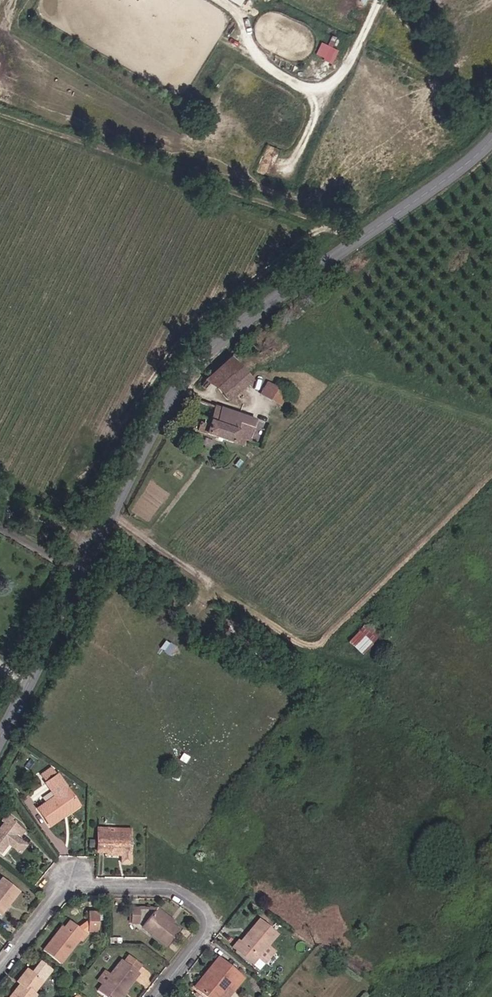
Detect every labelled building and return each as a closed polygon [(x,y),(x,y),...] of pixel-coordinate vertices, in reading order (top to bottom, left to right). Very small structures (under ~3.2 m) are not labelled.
[(322,40),(316,54),(334,62),(340,48),(322,40)] [(248,382),(229,360),(208,379),(227,401),(248,382)] [(280,392),(266,385),(260,395),(274,403),(280,392)] [(255,421),(213,406),(210,417),(200,414),(198,418),(204,420),(200,433),(246,449),(255,421)] [(361,654),(378,637),(365,623),(348,640),(361,654)] [(56,776),(51,769),(41,776),(46,784),(56,776)] [(76,804),(57,776),(56,776),(46,784),(55,797),(37,809),(49,826),(64,816),(62,814),(76,804)] [(64,816),(78,806),(76,804),(62,814),(64,816)] [(13,836),(15,834),(19,837),(25,830),(11,820),(12,818),(7,814),(1,822),(3,824),(0,828),(0,854),(1,855),(8,845),(19,853),(25,845),(13,836)] [(130,856),(131,834),(107,833),(107,828),(97,828),(96,852),(105,853),(105,855),(120,855),(121,856),(130,856)] [(2,878),(0,881),(0,915),(18,892),(2,878)] [(139,923),(139,908),(130,908),(130,924),(139,923)] [(173,922),(156,908),(154,911),(171,925),(173,922)] [(171,925),(154,911),(142,927),(166,946),(179,931),(171,925)] [(97,932),(98,913),(87,912),(87,921),(87,930),(87,932),(97,932)] [(276,935),(258,920),(239,943),(237,941),(232,947),(252,964),(258,957),(265,963),(274,952),(267,946),(276,935)] [(78,928),(69,921),(63,929),(55,939),(53,937),(42,951),(60,964),(78,940),(80,942),(86,934),(84,932),(78,928)] [(87,930),(87,921),(78,928),(84,932),(87,930)] [(55,939),(63,929),(61,927),(53,937),(55,939)] [(128,956),(123,962),(121,961),(110,975),(104,971),(97,981),(102,985),(97,991),(105,996),(117,996),(123,990),(124,990),(137,973),(136,972),(140,966),(128,956)] [(265,963),(258,957),(252,964),(259,969),(265,963)] [(217,958),(206,972),(209,974),(196,989),(206,996),(217,996),(226,986),(232,992),(243,979),(217,958)] [(26,970),(17,982),(20,984),(22,985),(18,991),(16,989),(10,996),(35,996),(36,996),(33,994),(42,982),(26,970)] [(196,989),(209,974),(206,972),(194,987),(196,989)] [(232,992),(226,986),(217,996),(228,996),(232,992)]
